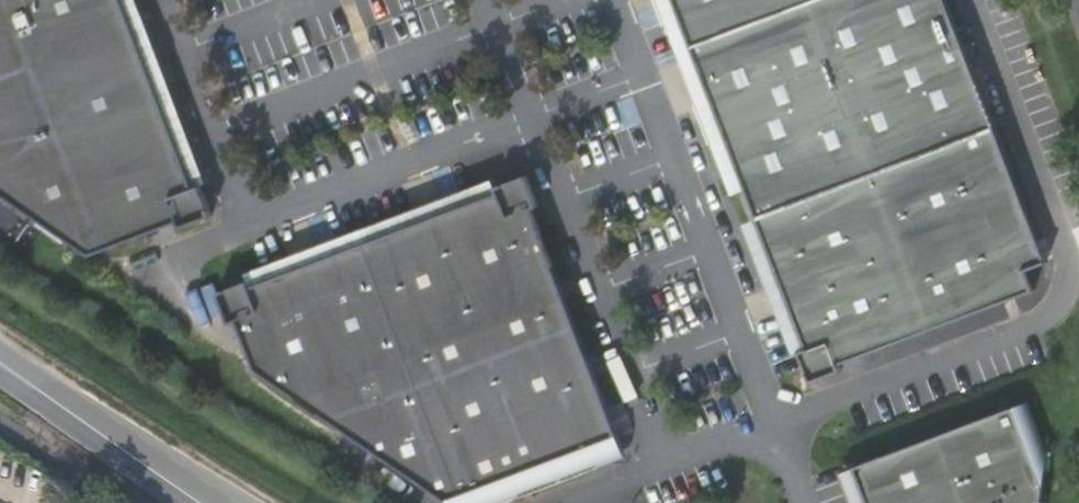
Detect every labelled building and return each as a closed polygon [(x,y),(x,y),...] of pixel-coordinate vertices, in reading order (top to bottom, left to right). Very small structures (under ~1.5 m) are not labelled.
[(202,181),(194,184),(143,49),(124,0),(0,0),(0,191),(95,257),(181,218),(183,224),(214,212),(205,188),(202,181)] [(194,184),(202,181),(207,179),(139,0),(124,0),(194,184)] [(708,129),(732,194),(747,189),(694,46),(677,0),(659,0),(708,129)] [(812,0),(677,0),(694,46),(812,0)] [(947,0),(812,0),(694,46),(747,189),(759,217),(995,127),(947,0)] [(995,127),(759,217),(785,289),(806,349),(801,351),(812,383),(842,371),(841,365),(1003,302),(1033,291),(1025,270),(1045,262),(1043,253),(995,127)] [(624,449),(531,205),(537,202),(526,172),(495,183),(498,190),(447,210),(364,241),(281,273),(251,284),(248,277),(217,289),(229,320),(236,317),(254,366),(450,502),(484,502),(624,449)] [(493,178),(359,229),(364,241),(498,190),(495,183),(493,178)] [(806,349),(759,217),(743,223),(793,354),(801,351),(806,349)] [(359,229),(246,272),(248,277),(251,284),(364,241),(359,229)] [(867,502),(1040,502),(1044,467),(1020,402),(852,466),(867,502)] [(852,502),(867,502),(852,466),(840,471),(852,502)]
